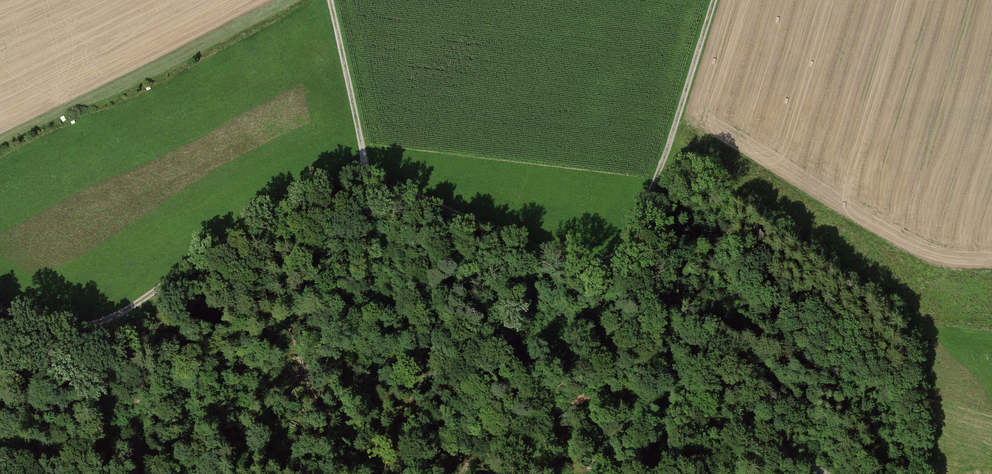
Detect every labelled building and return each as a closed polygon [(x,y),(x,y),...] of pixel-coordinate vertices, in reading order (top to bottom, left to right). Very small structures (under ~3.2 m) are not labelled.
[(589,398),(586,391),(571,397),(574,404),(589,398)]
